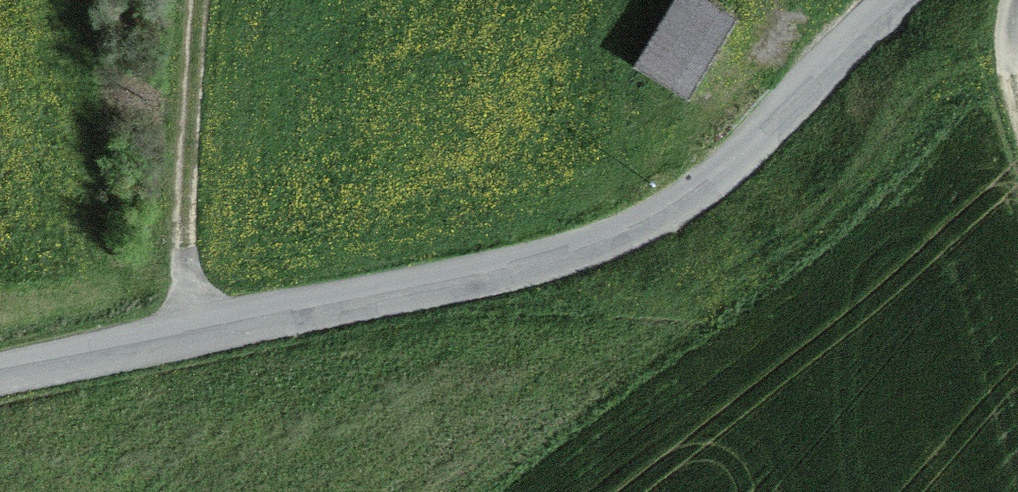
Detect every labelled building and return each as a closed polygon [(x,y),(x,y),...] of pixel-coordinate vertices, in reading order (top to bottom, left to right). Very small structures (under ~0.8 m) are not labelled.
[(734,22),(699,0),(676,0),(636,67),(687,99),(734,22)]
